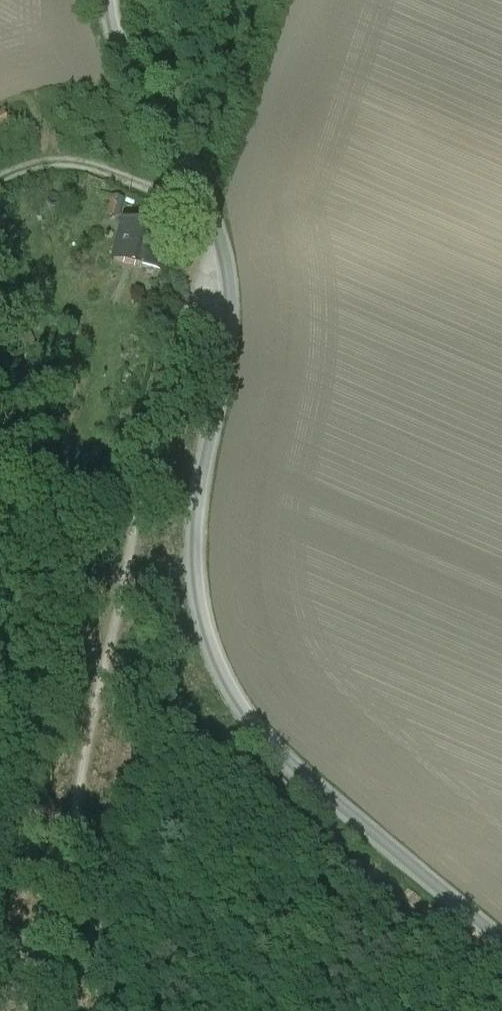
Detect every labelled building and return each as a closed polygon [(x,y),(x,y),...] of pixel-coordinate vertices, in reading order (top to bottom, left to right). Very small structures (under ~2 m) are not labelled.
[(111,205),(109,215),(119,218),(121,207),(120,207),(122,201),(114,199),(112,205),(111,205)] [(171,236),(126,225),(117,261),(162,272),(171,236)] [(14,269),(0,249),(0,279),(14,269)]
